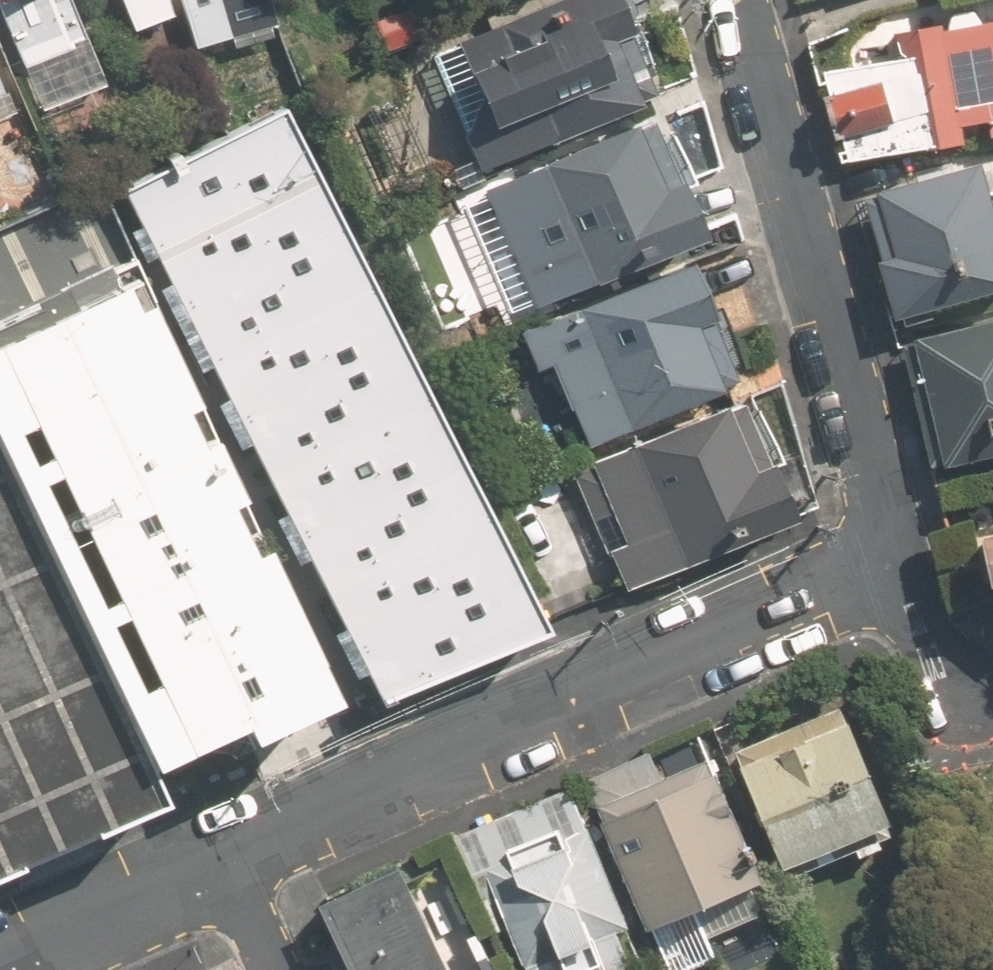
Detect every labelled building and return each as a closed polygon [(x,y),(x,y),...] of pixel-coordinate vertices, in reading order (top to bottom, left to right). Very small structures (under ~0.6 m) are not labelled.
[(47,113),(104,88),(66,0),(0,0),(0,4),(47,113)] [(129,37),(183,16),(177,0),(115,0),(129,37)] [(203,50),(268,27),(259,0),(185,0),(203,50)] [(448,33),(479,102),(457,137),(475,178),(657,97),(623,19),(667,0),(524,0),(448,33)] [(841,166),(992,139),(992,16),(898,33),(903,59),(825,73),(841,166)] [(23,104),(0,55),(0,114),(23,104)] [(531,615),(283,110),(118,190),(366,695),(531,615)] [(649,114),(506,179),(519,207),(470,229),(512,320),(703,231),(649,114)] [(866,193),(897,322),(992,299),(992,163),(866,193)] [(95,178),(0,220),(0,438),(170,779),(347,691),(95,178)] [(686,263),(522,330),(538,369),(554,363),(585,438),(733,377),(686,263)] [(908,342),(928,461),(992,450),(992,327),(908,342)] [(723,401),(587,458),(637,577),(773,520),(723,401)] [(164,788),(0,445),(0,866),(164,788)] [(845,708),(736,758),(787,869),(896,819),(845,708)] [(587,784),(665,969),(700,969),(726,959),(718,941),(768,921),(754,889),(773,881),(714,740),(656,765),(651,752),(587,784)] [(461,836),(524,969),(642,969),(623,930),(636,925),(571,786),(461,836)] [(323,907),(352,969),(456,969),(408,866),(323,907)]
